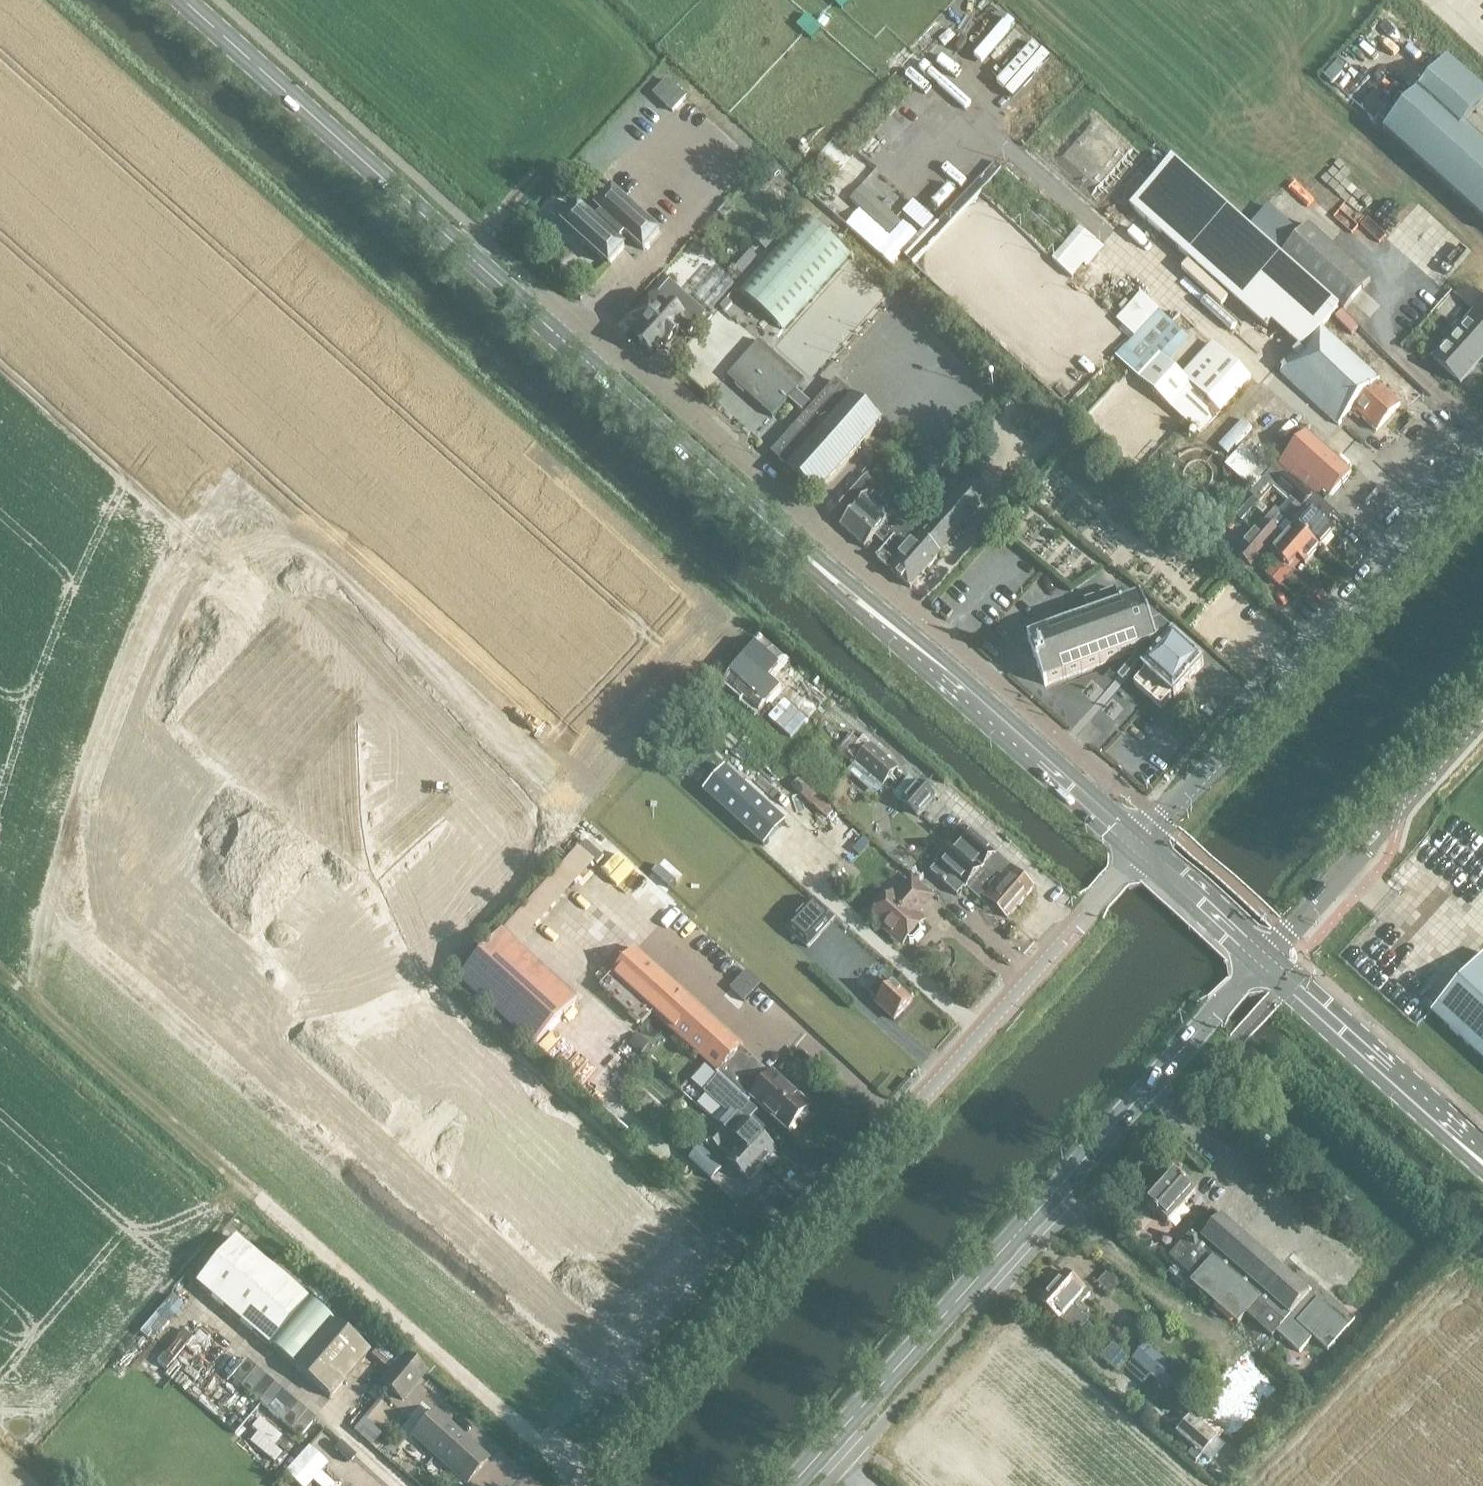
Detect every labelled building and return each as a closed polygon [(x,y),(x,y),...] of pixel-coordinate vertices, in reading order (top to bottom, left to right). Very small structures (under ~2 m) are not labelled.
[(1482,107),(1482,92),(1448,60),(1384,132),(1482,221),(1482,144),(1465,127),(1482,107)] [(697,98),(677,82),(665,96),(684,112),(697,98)] [(1374,92),(1364,107),(1377,117),(1388,102),(1374,92)] [(1092,196),(1133,149),(1092,112),(1050,158),(1092,196)] [(1380,380),(1322,328),(1339,309),(1344,312),(1372,281),(1308,225),(1293,243),(1285,236),(1288,232),(1266,214),(1268,212),(1259,206),(1243,225),(1171,161),(1130,207),(1268,329),(1292,301),(1311,317),(1297,333),(1308,343),(1281,373),(1340,425),(1353,410),(1376,432),(1401,404),(1377,383),(1380,380)] [(900,222),(862,187),(850,200),(889,235),(900,222)] [(595,208),(602,214),(595,221),(577,206),(562,223),(610,266),(626,247),(621,242),(626,237),(644,253),(661,233),(612,189),(595,208)] [(989,203),(983,209),(1015,241),(1021,235),(989,203)] [(783,331),(850,256),(805,216),(738,290),(783,331)] [(674,290),(707,252),(727,229),(718,221),(698,244),(701,247),(691,259),(688,256),(666,284),(674,290)] [(1079,229),(1063,249),(1078,260),(1086,250),(1094,257),(1102,247),(1079,229)] [(709,312),(736,284),(717,266),(690,294),(709,312)] [(1473,291),(1463,302),(1475,313),(1433,361),(1459,384),(1482,357),(1482,300),(1473,291)] [(688,333),(698,322),(689,313),(683,319),(671,308),(669,310),(656,298),(629,328),(642,340),(639,344),(653,356),(668,339),(672,343),(684,329),(688,333)] [(1170,365),(1191,341),(1199,332),(1165,302),(1118,359),(1201,436),(1252,380),(1215,346),(1212,344),(1182,377),(1170,365)] [(789,400),(805,414),(813,405),(796,391),(805,382),(760,342),(728,378),(773,418),(789,400)] [(773,454),(818,494),(881,423),(836,383),(825,395),(815,406),(814,404),(813,405),(805,414),(804,415),(806,416),(773,454)] [(1297,468),(1330,498),(1351,474),(1318,444),(1297,468)] [(1244,445),(1227,463),(1252,486),(1269,467),(1244,445)] [(912,528),(901,518),(887,535),(893,540),(877,558),(911,588),(989,499),(990,499),(997,491),(979,476),(972,484),(969,481),(909,549),(901,541),(912,528)] [(1290,501),(1306,514),(1295,527),(1320,549),(1335,532),(1326,524),(1334,514),(1288,476),(1275,492),(1289,503),(1290,501)] [(859,505),(840,527),(864,548),(881,529),(887,535),(901,518),(891,510),(883,519),(872,508),(868,512),(859,505)] [(1244,532),(1231,548),(1252,567),(1266,550),(1272,554),(1270,555),(1289,571),(1298,560),(1305,566),(1320,549),(1295,527),(1282,541),(1279,538),(1281,535),(1265,521),(1251,537),(1244,532)] [(1053,630),(1032,637),(1030,638),(1046,684),(1125,656),(1126,660),(1140,655),(1146,672),(1136,683),(1162,707),(1173,694),(1174,698),(1204,665),(1157,622),(1152,624),(1142,598),(1123,605),(1121,602),(1119,603),(1117,598),(1088,609),(1090,616),(1064,626),(1063,621),(1052,625),(1053,630)] [(766,640),(729,681),(760,710),(780,688),(768,677),(786,658),(766,640)] [(787,698),(770,715),(792,736),(808,718),(787,698)] [(871,746),(856,763),(883,786),(897,769),(871,746)] [(704,793),(764,846),(786,822),(726,769),(704,793)] [(901,803),(918,818),(936,798),(919,783),(901,803)] [(811,787),(804,795),(828,817),(835,809),(811,787)] [(1035,888),(1010,866),(999,856),(968,828),(954,844),(960,849),(1021,904),(1035,888)] [(1021,904),(960,849),(954,844),(936,863),(938,864),(931,872),(957,896),(965,887),(991,912),(994,908),(1007,919),(1021,904)] [(612,868),(600,883),(617,897),(630,883),(612,868)] [(913,881),(897,899),(892,895),(872,917),(877,921),(877,924),(882,929),(885,929),(904,945),(908,940),(910,942),(914,942),(922,934),(921,930),(919,928),(924,923),(916,916),(932,898),(913,881)] [(787,929),(808,948),(835,919),(815,900),(787,929)] [(535,1049),(580,1000),(505,933),(462,981),(535,1049)] [(841,953),(859,969),(868,977),(885,958),(867,942),(865,944),(856,937),(841,953)] [(832,967),(840,958),(826,946),(829,943),(822,938),(812,949),(832,967)] [(769,1080),(739,1052),(743,1048),(636,951),(612,978),(721,1076),(718,1079),(753,1111),(755,1109),(750,1104),(754,1100),(789,1133),(810,1109),(773,1076),(769,1080)] [(1431,1014),(1482,1060),(1482,957),(1431,1014)] [(749,968),(731,987),(746,1001),(763,982),(749,968)] [(895,1021),(912,1002),(894,986),(891,986),(883,979),(869,994),(878,1002),(876,1004),(895,1021)] [(758,1130),(746,1119),(753,1111),(718,1079),(704,1093),(731,1117),(720,1129),(763,1168),(776,1153),(755,1134),(758,1130)] [(763,1168),(720,1129),(718,1132),(702,1117),(690,1131),(707,1145),(710,1141),(730,1159),(728,1162),(750,1182),(763,1168)] [(1262,1140),(1257,1145),(1263,1152),(1268,1146),(1262,1140)] [(690,1161),(712,1181),(724,1167),(702,1148),(690,1161)] [(1169,1224),(1197,1192),(1172,1170),(1144,1202),(1169,1224)] [(1196,1280),(1193,1283),(1239,1323),(1248,1313),(1274,1336),(1278,1331),(1301,1351),(1315,1336),(1329,1349),(1355,1319),(1295,1266),(1289,1274),(1223,1215),(1221,1217),(1212,1209),(1170,1256),(1196,1280)] [(197,1283),(271,1346),(310,1299),(236,1237),(197,1283)] [(1065,1274),(1052,1288),(1085,1318),(1090,1312),(1083,1306),(1091,1297),(1065,1274)] [(1085,1318),(1052,1288),(1039,1302),(1066,1325),(1068,1323),(1074,1329),(1083,1320),(1085,1318)] [(331,1399),(371,1354),(335,1323),(295,1368),(331,1399)] [(1095,1349),(1101,1341),(1088,1330),(1081,1337),(1095,1349)] [(1121,1368),(1131,1356),(1114,1342),(1105,1354),(1121,1368)] [(1168,1391),(1182,1374),(1147,1344),(1132,1360),(1168,1391)] [(404,1355),(381,1382),(402,1401),(425,1373),(404,1355)] [(388,1397),(377,1409),(391,1422),(402,1410),(388,1397)] [(466,1484),(488,1460),(435,1412),(413,1437),(466,1484)] [(1204,1453),(1220,1436),(1194,1412),(1178,1429),(1204,1453)] [(259,1431),(251,1441),(276,1461),(283,1451),(274,1444),(283,1434),(260,1415),(252,1426),(259,1431)] [(372,1444),(383,1432),(365,1415),(354,1427),(372,1444)] [(325,1466),(308,1450),(286,1474),(300,1485),(307,1485),(325,1466)] [(320,1474),(313,1481),(319,1485),(334,1485),(320,1474)]
